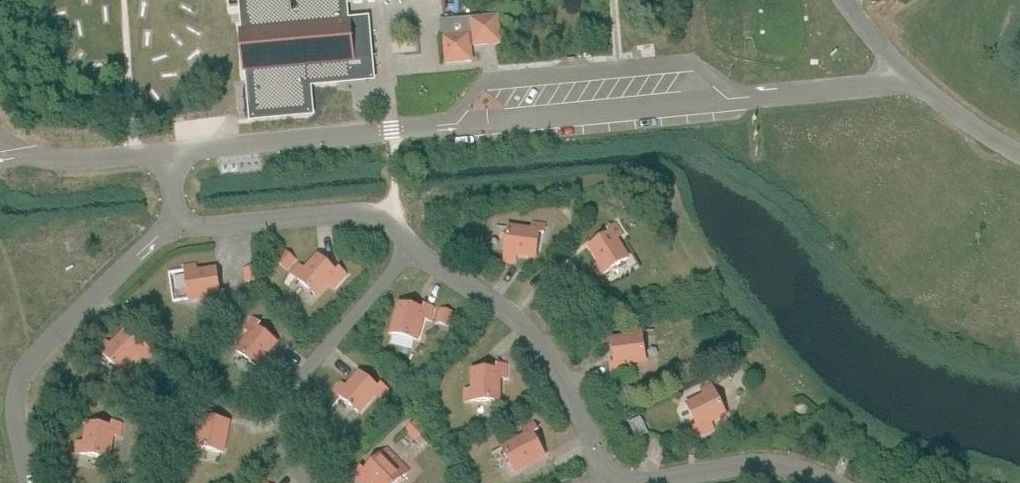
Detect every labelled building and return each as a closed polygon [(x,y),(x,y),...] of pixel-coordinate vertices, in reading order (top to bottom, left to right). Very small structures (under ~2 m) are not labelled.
[(351,20),(347,21),(345,4),(372,1),(372,0),(242,0),(244,30),(240,30),(244,71),(248,71),(250,88),(243,89),(246,118),(252,117),(252,118),(311,113),(309,83),(337,81),(337,72),(351,71),(350,62),(354,61),(351,20)] [(470,45),(500,42),(498,16),(442,21),(445,62),(471,60),(470,45)] [(367,19),(351,20),(354,61),(370,60),(367,19)] [(91,111),(101,109),(100,101),(89,102),(91,111)] [(532,230),(509,226),(504,259),(515,261),(516,254),(536,257),(539,232),(544,232),(545,225),(533,223),(532,230)] [(621,235),(615,224),(608,228),(611,232),(590,245),(600,262),(594,266),(600,276),(628,258),(616,238),(621,235)] [(296,258),(285,248),(276,258),(287,268),(296,258)] [(317,295),(318,294),(328,283),(333,287),(346,273),(340,268),(337,272),(318,255),(305,270),(300,265),(292,273),(317,295)] [(184,266),(190,299),(213,295),(214,302),(226,300),(225,292),(220,293),(216,268),(196,271),(195,264),(184,266)] [(257,266),(242,268),(244,282),(259,280),(257,266)] [(392,333),(417,340),(423,317),(429,319),(433,307),(425,305),(424,309),(400,303),(392,333)] [(440,308),(436,321),(451,325),(454,312),(440,308)] [(237,351),(263,371),(270,362),(265,358),(277,342),(257,327),(260,323),(254,318),(246,328),(251,332),(237,351)] [(623,363),(646,360),(641,327),(630,329),(631,336),(611,339),(615,363),(610,364),(611,372),(624,370),(623,363)] [(659,347),(656,329),(647,331),(650,348),(659,347)] [(98,348),(122,372),(138,355),(143,359),(151,350),(146,345),(142,349),(125,331),(111,345),(106,341),(98,348)] [(466,400),(499,400),(499,377),(506,377),(506,364),(498,364),(498,369),(473,369),(473,389),(466,389),(466,400)] [(334,391),(360,413),(375,395),(380,399),(388,389),(382,384),(379,388),(360,372),(347,387),(341,383),(334,391)] [(710,421),(726,414),(711,384),(701,389),(705,395),(687,404),(698,426),(693,428),(697,435),(713,427),(710,421)] [(197,447),(223,452),(229,421),(204,417),(205,412),(198,410),(196,423),(202,424),(197,447)] [(647,433),(639,416),(628,422),(637,439),(647,433)] [(415,419),(405,430),(416,440),(426,429),(415,419)] [(76,452),(109,458),(113,435),(119,436),(121,423),(114,422),(113,427),(88,423),(85,443),(78,442),(76,452)] [(515,470),(545,454),(533,432),(538,430),(534,423),(523,429),(526,435),(502,447),(515,470)] [(144,438),(144,424),(131,424),(131,438),(144,438)] [(401,463),(387,449),(364,471),(361,467),(355,473),(365,482),(371,482),(373,481),(374,482),(396,482),(409,471),(401,463)]
